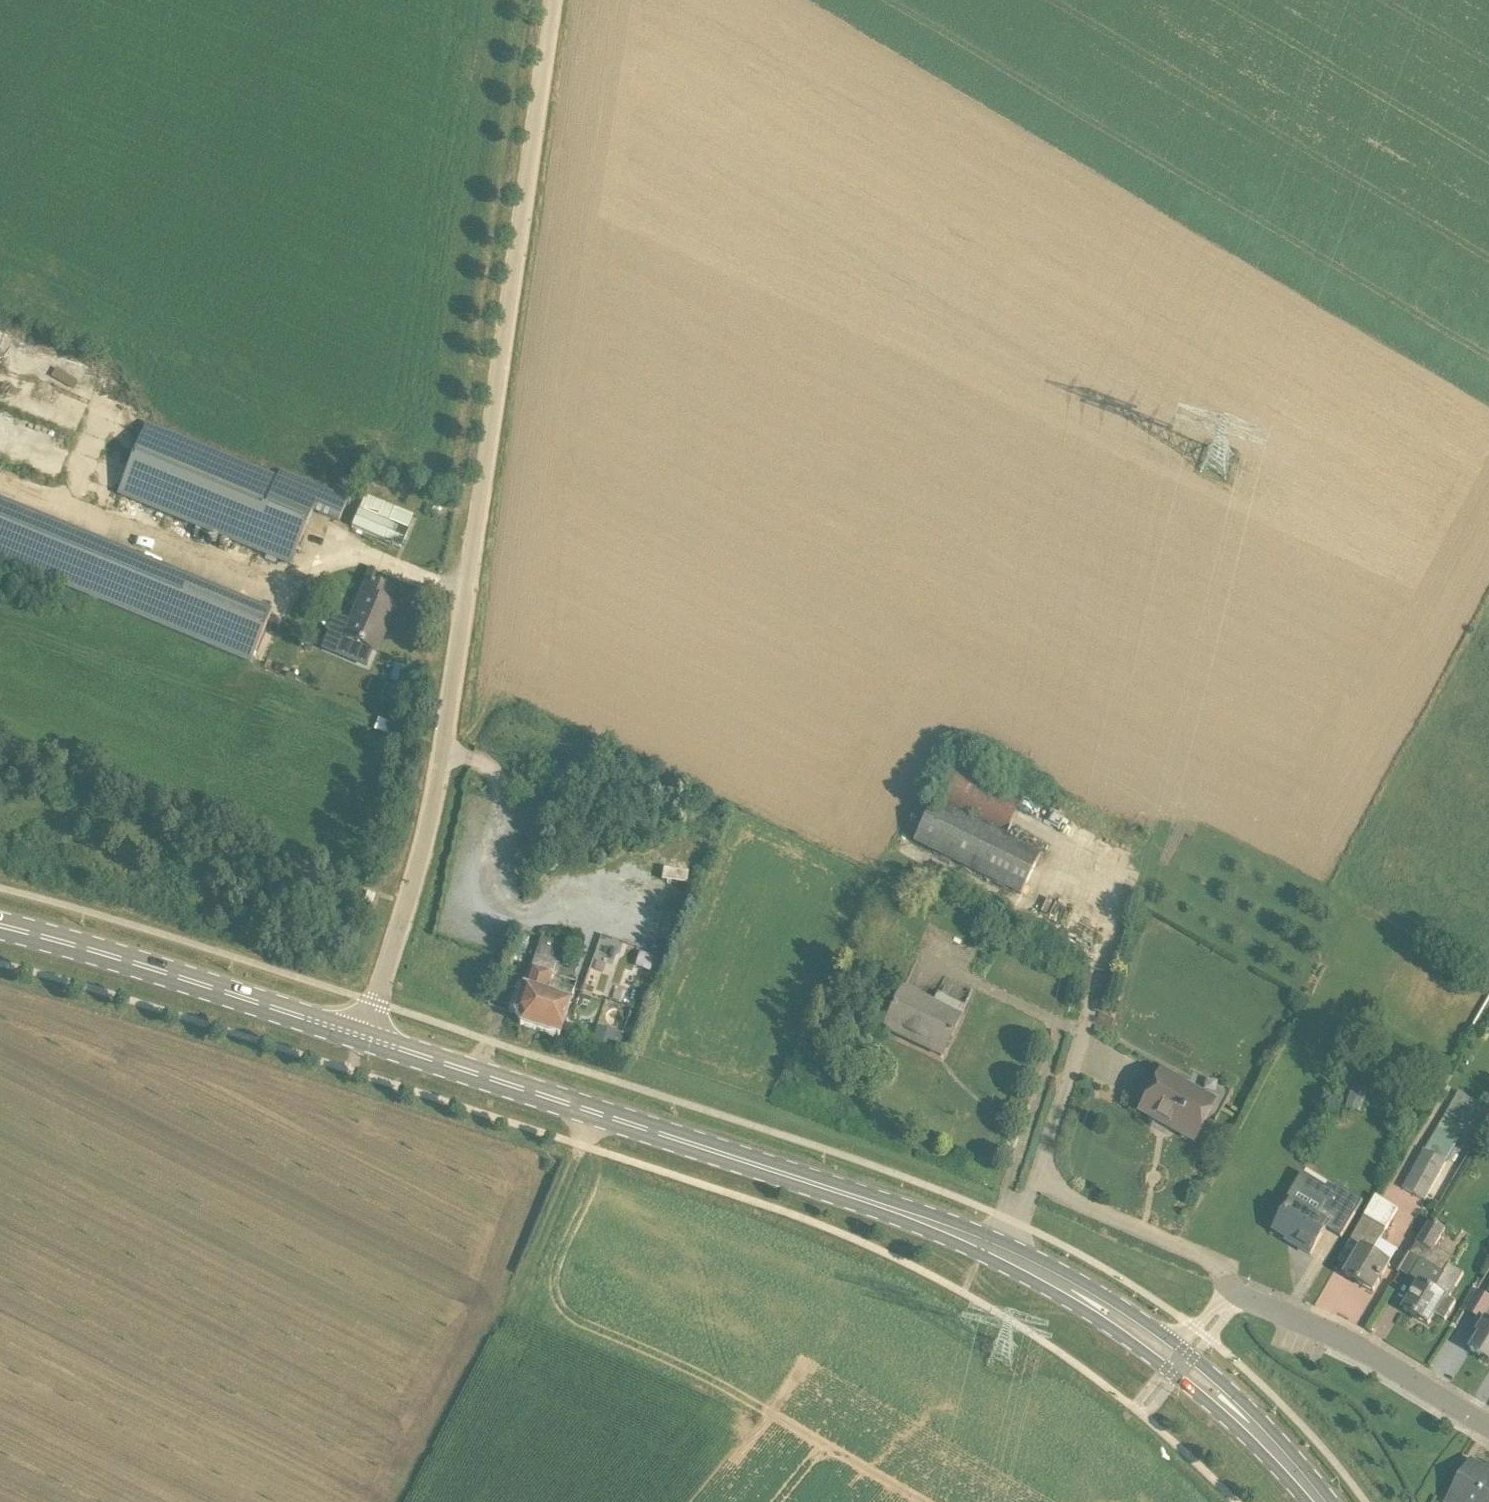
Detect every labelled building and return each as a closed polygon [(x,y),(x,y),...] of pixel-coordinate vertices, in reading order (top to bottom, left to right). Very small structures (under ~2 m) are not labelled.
[(119,497),(291,567),(313,515),(337,525),(348,498),(282,471),(279,477),(149,423),(119,497)] [(67,588),(251,664),(272,612),(0,499),(0,560),(67,588)] [(359,509),(352,528),(402,549),(410,530),(359,509)] [(388,605),(393,592),(366,581),(343,638),(378,652),(396,608),(388,605)] [(1020,896),(1041,854),(1005,836),(1023,801),(954,765),(935,801),(934,800),(913,843),(1020,896)] [(521,1025),(540,1031),(559,1037),(575,990),(558,984),(570,947),(565,946),(568,937),(546,930),(543,939),(541,938),(531,970),(530,969),(515,1014),(521,1025)] [(902,991),(884,1029),(900,1037),(903,1032),(944,1051),(960,1018),(902,991)] [(623,1034),(597,1026),(592,1045),(616,1051),(618,1046),(621,1047),(623,1039),(621,1038),(623,1034)] [(1194,1140),(1203,1123),(1215,1100),(1161,1071),(1140,1112),(1194,1140)] [(1362,1113),(1369,1091),(1354,1086),(1346,1108),(1362,1113)] [(1450,1109),(1425,1151),(1446,1162),(1480,1104),(1460,1092),(1450,1109)] [(1425,1200),(1446,1162),(1425,1151),(1404,1189),(1425,1200)] [(1311,1255),(1321,1237),(1328,1225),(1344,1234),(1361,1204),(1338,1190),(1322,1217),(1293,1200),(1275,1230),(1296,1243),(1295,1245),(1311,1255)] [(1353,1237),(1364,1244),(1346,1275),(1374,1291),(1391,1263),(1373,1252),(1399,1210),(1377,1197),(1353,1237)] [(1411,1254),(1420,1259),(1409,1279),(1419,1285),(1404,1311),(1428,1325),(1434,1315),(1443,1320),(1452,1305),(1447,1301),(1464,1273),(1449,1265),(1445,1272),(1427,1262),(1446,1230),(1430,1221),(1411,1254)] [(1487,1298),(1476,1315),(1485,1321),(1478,1333),(1481,1335),(1471,1351),(1482,1357),(1481,1359),(1488,1364),(1488,1299),(1487,1298)] [(1471,1462),(1447,1501),(1488,1501),(1488,1473),(1471,1462)]
